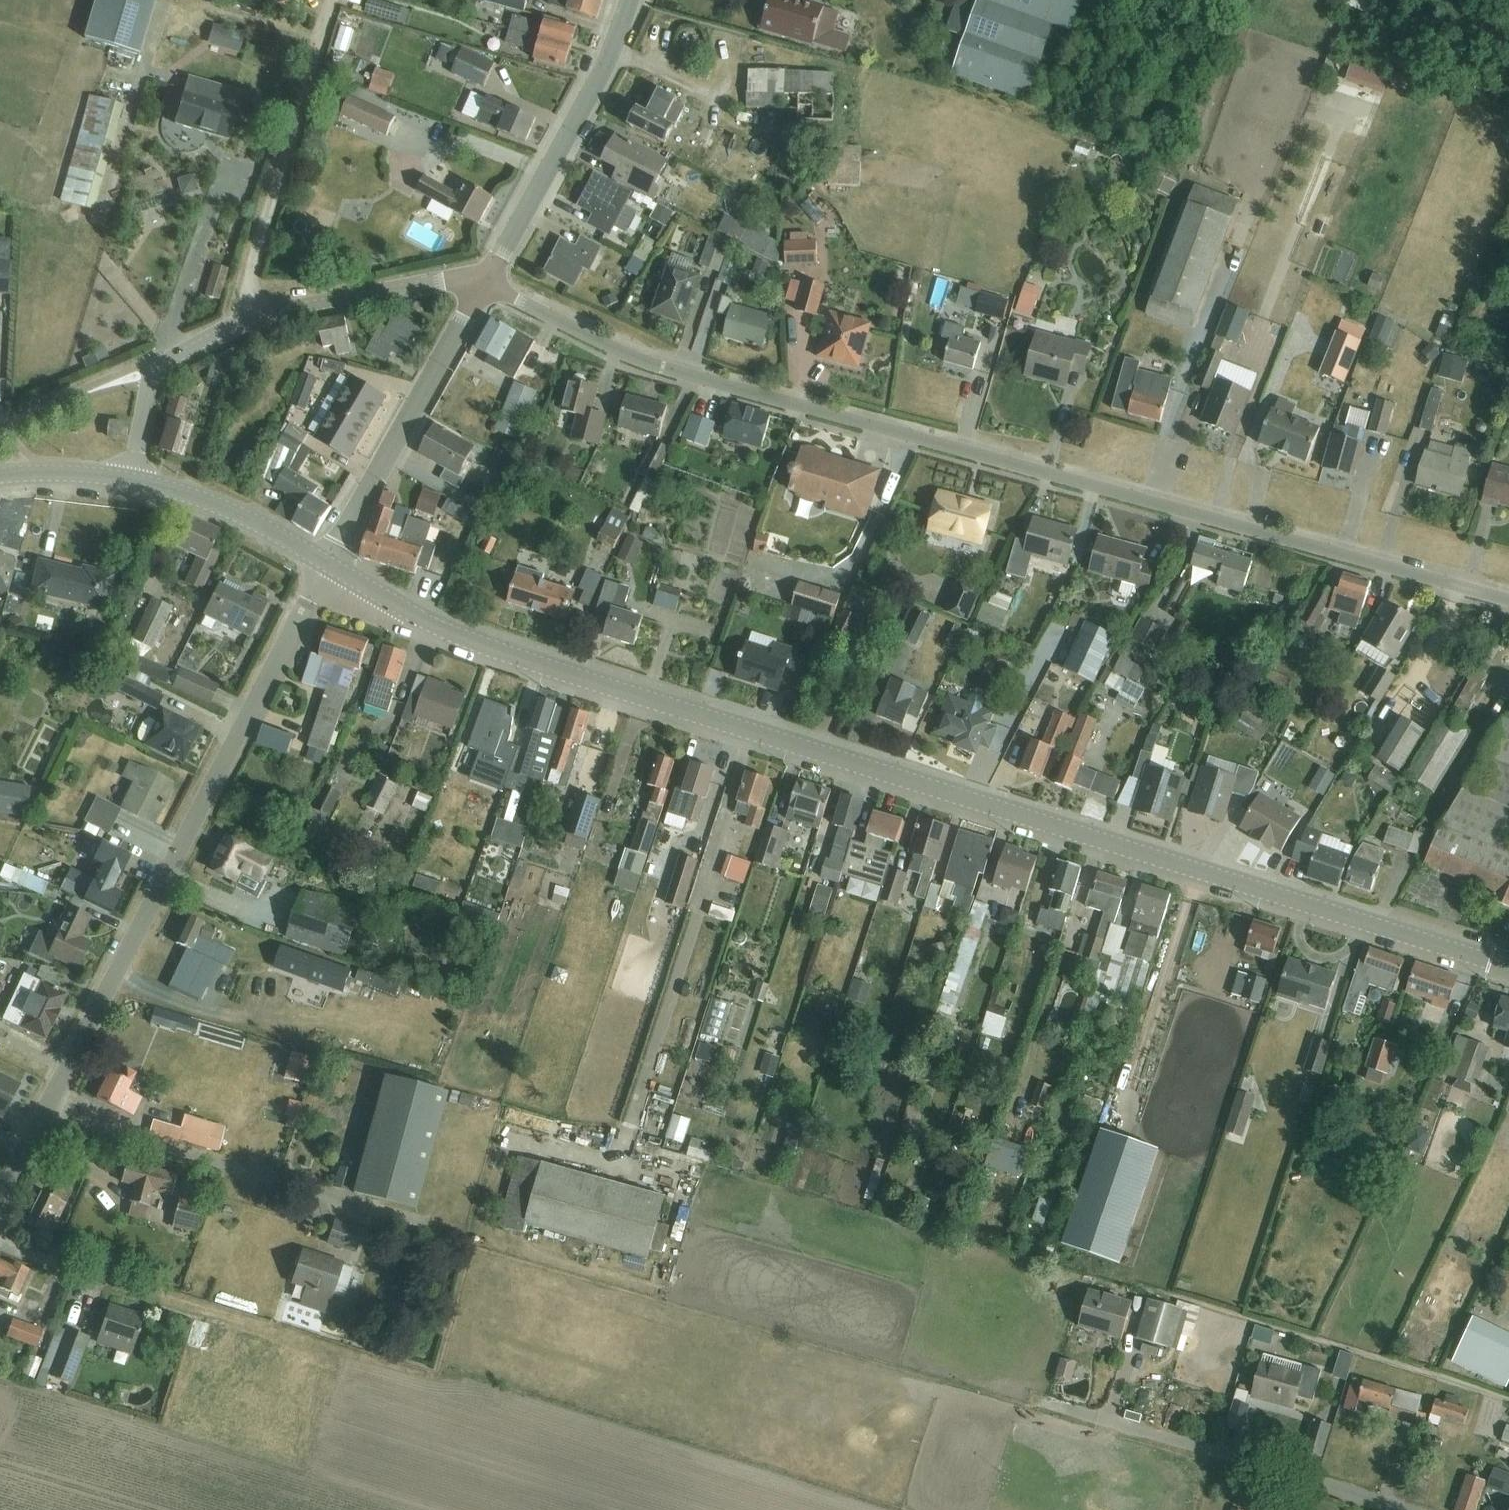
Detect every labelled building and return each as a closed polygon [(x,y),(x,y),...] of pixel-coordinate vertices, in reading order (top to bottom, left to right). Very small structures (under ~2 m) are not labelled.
[(86,39),(140,56),(157,0),(97,0),(86,39)] [(406,26),(411,12),(373,0),(369,0),(365,14),(406,26)] [(486,2),(524,13),(527,0),(486,0),(486,2)] [(603,0),(555,0),(553,6),(596,20),(603,0)] [(795,0),(771,0),(762,31),(814,46),(814,45),(847,54),(852,37),(835,32),(840,14),(824,9),(825,9),(795,0)] [(1085,0),(962,0),(951,31),(966,36),(952,73),(1027,100),(1054,26),(1073,33),(1085,0)] [(1364,13),(1369,0),(1346,0),(1344,5),(1364,13)] [(513,16),(509,31),(571,48),(573,42),(577,40),(580,32),(577,28),(577,27),(546,18),(544,25),(513,16)] [(353,50),(357,25),(343,23),(339,48),(353,50)] [(239,53),(244,33),(212,24),(207,44),(239,53)] [(571,48),(509,31),(505,44),(525,49),(525,47),(537,50),(534,61),(565,70),(566,68),(570,66),(572,57),(570,53),(571,48)] [(452,61),(458,48),(444,42),(438,55),(452,61)] [(463,50),(453,74),(486,88),(496,64),(463,50)] [(380,65),(372,86),(391,94),(399,73),(380,65)] [(1352,65),(1347,77),(1385,90),(1389,77),(1352,65)] [(750,72),(749,92),(747,92),(746,108),(799,109),(798,120),(834,121),(835,74),(750,72)] [(176,125),(228,141),(242,95),(190,79),(176,125)] [(678,123),(686,107),(675,102),(677,99),(660,90),(648,113),(638,109),(630,126),(665,144),(674,126),(673,126),(675,121),(678,123)] [(81,127),(58,200),(90,211),(114,135),(112,127),(118,105),(92,98),(86,118),(81,127)] [(350,98),(341,116),(387,137),(396,118),(350,98)] [(478,121),(526,142),(536,119),(488,98),(478,121)] [(656,185),(668,161),(616,135),(603,160),(628,172),(622,183),(654,199),(659,187),(656,185)] [(861,147),(836,146),(835,161),(829,160),(828,186),(860,187),(861,147)] [(183,194),(201,190),(197,171),(179,175),(183,194)] [(608,233),(612,226),(626,234),(638,212),(623,204),(629,193),(596,175),(579,206),(594,213),(589,223),(608,233)] [(416,191),(478,226),(493,198),(464,182),(457,195),(424,177),(416,191)] [(1195,188),(1153,301),(1194,316),(1196,310),(1235,203),(1195,188)] [(729,211),(722,228),(743,237),(750,220),(729,211)] [(701,267),(719,273),(731,238),(712,232),(701,267)] [(588,269),(599,247),(582,238),(576,248),(561,241),(545,271),(572,286),(582,267),(588,269)] [(785,242),(786,267),(818,266),(817,241),(785,242)] [(625,270),(637,276),(653,248),(642,242),(625,270)] [(9,294),(11,245),(10,245),(0,244),(0,294),(9,294)] [(726,258),(718,279),(731,283),(738,262),(726,258)] [(651,312),(682,323),(699,277),(668,266),(651,312)] [(204,297),(215,300),(224,270),(212,267),(204,297)] [(797,312),(817,317),(825,288),(805,282),(797,312)] [(1016,311),(1032,317),(1042,289),(1025,284),(1016,311)] [(976,313),(1004,321),(1009,302),(981,294),(976,313)] [(724,337),(762,348),(771,318),(733,307),(735,300),(723,296),(718,314),(729,317),(724,337)] [(937,333),(946,335),(955,307),(946,305),(937,333)] [(1249,313),(1228,305),(1216,336),(1237,344),(1249,313)] [(1396,319),(1379,312),(1369,335),(1386,342),(1396,319)] [(818,358),(859,370),(871,325),(830,314),(818,358)] [(406,360),(422,329),(396,315),(380,345),(374,342),(369,353),(386,362),(391,352),(406,360)] [(335,346),(338,356),(352,353),(345,316),(318,322),(324,348),(335,346)] [(473,347),(474,348),(474,347),(500,362),(497,367),(509,374),(523,350),(529,353),(535,342),(516,331),(515,332),(491,318),(490,317),(490,318),(473,347)] [(1322,374),(1344,383),(1365,331),(1343,322),(1322,374)] [(1436,334),(1447,339),(1452,327),(1441,323),(1436,334)] [(1083,373),(1091,346),(1077,342),(1076,345),(1038,334),(1026,375),(1066,387),(1071,370),(1083,373)] [(945,362),(974,371),(981,344),(963,339),(962,344),(951,341),(945,362)] [(1441,352),(1431,342),(1422,352),(1432,362),(1441,352)] [(231,359),(233,349),(217,356),(216,361),(212,360),(208,377),(227,382),(232,359),(231,359)] [(1200,422),(1234,435),(1251,394),(1217,380),(1217,381),(1213,380),(1223,357),(1210,352),(1197,386),(1209,390),(1213,391),(1200,422)] [(1468,361),(1445,354),(1438,377),(1462,383),(1468,361)] [(1120,378),(1112,408),(1129,413),(1129,414),(1160,422),(1161,422),(1172,380),(1138,371),(1140,363),(1124,358),(1118,377),(1120,378)] [(1492,364),(1478,359),(1474,371),(1489,376),(1492,364)] [(322,370),(344,376),(346,365),(324,360),(322,370)] [(292,405),(305,410),(316,380),(303,375),(292,405)] [(573,378),(572,382),(569,381),(561,410),(578,415),(571,439),(599,446),(607,417),(591,412),(598,389),(585,386),(586,381),(584,376),(578,375),(573,378)] [(333,389),(325,402),(368,429),(376,414),(373,412),(383,395),(352,377),(341,394),(333,389)] [(515,383),(495,431),(518,440),(538,392),(515,383)] [(1421,428),(1432,432),(1443,394),(1432,391),(1421,428)] [(182,416),(187,400),(172,395),(164,420),(169,421),(160,451),(181,457),(191,428),(177,423),(179,415),(182,416)] [(618,427),(659,439),(667,407),(626,396),(618,427)] [(1395,406),(1377,401),(1369,431),(1386,436),(1395,406)] [(368,429),(325,402),(317,416),(326,421),(315,439),(347,457),(357,440),(360,442),(368,429)] [(1350,420),(1370,425),(1374,408),(1354,403),(1350,420)] [(724,438),(762,448),(771,417),(732,407),(724,438)] [(1320,429),(1272,410),(1259,444),(1279,452),(1279,453),(1288,456),(1289,456),(1307,463),(1320,429)] [(683,440),(706,448),(715,425),(692,417),(683,440)] [(108,438),(124,440),(125,425),(110,423),(108,438)] [(291,423),(285,434),(303,444),(309,434),(291,423)] [(441,479),(459,489),(464,479),(458,475),(471,454),(455,445),(459,438),(436,425),(428,440),(431,441),(423,456),(446,469),(441,479)] [(1334,425),(1333,431),(1323,467),(1353,475),(1361,444),(1365,430),(1346,425),(1345,428),(1334,425)] [(303,444),(285,434),(278,445),(296,456),(303,444)] [(639,475),(645,478),(630,510),(638,514),(654,482),(670,449),(656,442),(639,475)] [(1418,486),(1460,498),(1473,452),(1457,447),(1453,460),(1428,453),(1418,486)] [(508,455),(497,449),(487,468),(499,474),(508,455)] [(793,477),(794,478),(790,490),(794,492),(798,496),(802,499),(813,503),(819,502),(824,501),(828,502),(827,508),(865,519),(879,472),(802,449),(797,468),(795,468),(794,468),(793,468),(792,469),(791,470),(791,471),(790,471),(790,472),(790,473),(790,475),(791,475),(792,477),(793,477)] [(293,524),(314,537),(331,508),(314,497),(319,489),(286,469),(275,487),(305,505),(293,524)] [(1508,508),(1508,473),(1495,469),(1485,505),(1498,508),(1499,505),(1508,508)] [(471,482),(465,493),(486,504),(492,493),(471,482)] [(434,516),(442,494),(424,488),(416,511),(434,516)] [(930,529),(959,537),(961,531),(983,537),(991,507),(940,493),(930,529)] [(377,507),(360,558),(393,568),(403,535),(404,530),(391,526),(395,513),(377,507)] [(615,510),(612,517),(610,516),(598,540),(614,549),(630,517),(615,510)] [(176,547),(198,557),(186,583),(200,590),(218,551),(211,548),(219,530),(190,517),(176,547)] [(403,535),(393,568),(415,575),(417,568),(428,571),(436,547),(426,543),(432,525),(409,517),(404,530),(403,535)] [(1017,539),(1007,573),(1026,579),(1033,555),(1067,565),(1077,531),(1035,519),(1028,542),(1017,539)] [(769,551),(772,531),(761,529),(757,549),(769,551)] [(623,555),(640,560),(647,538),(630,533),(623,555)] [(1217,585),(1243,593),(1253,562),(1215,550),(1217,542),(1201,537),(1192,566),(1219,575),(1218,577),(1220,578),(1217,585)] [(1100,538),(1090,571),(1123,580),(1120,592),(1122,595),(1132,598),(1135,596),(1136,592),(1135,589),(1135,587),(1148,590),(1154,566),(1143,563),(1146,551),(1100,538)] [(0,597),(7,593),(15,563),(12,558),(0,554),(0,597)] [(32,591),(104,608),(112,575),(83,568),(83,573),(39,562),(32,591)] [(520,567),(508,603),(566,621),(575,592),(543,582),(545,575),(520,567)] [(584,596),(592,599),(602,577),(588,570),(579,590),(585,592),(584,596)] [(1335,593),(1329,610),(1342,614),(1339,624),(1357,629),(1371,583),(1344,575),(1343,579),(1335,577),(1331,589),(1336,590),(1335,593)] [(597,610),(611,614),(604,637),(634,647),(643,619),(623,613),(631,588),(606,581),(597,610)] [(793,606),(833,619),(840,597),(800,584),(793,606)] [(958,584),(947,611),(967,619),(979,593),(958,584)] [(222,627),(224,624),(249,636),(266,600),(253,593),(251,597),(244,594),(243,597),(219,585),(199,625),(210,631),(214,632),(219,631),(222,627)] [(654,607),(676,613),(682,592),(660,586),(654,607)] [(1320,617),(1334,593),(1324,587),(1316,600),(1314,599),(1302,621),(1320,631),(1326,621),(1320,617)] [(976,623),(999,633),(1013,600),(994,592),(992,596),(987,594),(976,623)] [(132,639),(125,653),(145,664),(152,649),(171,608),(152,598),(132,639)] [(1387,603),(1364,641),(1358,651),(1385,667),(1391,657),(1395,660),(1418,622),(1387,603)] [(901,639),(916,647),(930,618),(915,610),(901,639)] [(835,634),(849,641),(860,619),(845,612),(835,634)] [(754,640),(789,646),(793,620),(759,615),(754,640)] [(1142,619),(1130,640),(1155,654),(1167,633),(1142,619)] [(965,648),(970,625),(956,622),(950,645),(965,648)] [(1065,670),(1094,684),(1116,637),(1087,623),(1065,670)] [(1493,661),(1508,634),(1508,633),(1495,625),(1479,653),(1493,661)] [(326,692),(308,748),(308,747),(305,754),(326,761),(355,670),(360,671),(369,642),(329,629),(320,658),(313,655),(303,685),(326,692)] [(737,678),(769,688),(779,691),(792,650),(779,646),(775,648),(774,652),(747,644),(737,678)] [(385,648),(376,676),(374,675),(365,705),(389,713),(407,655),(385,648)] [(1115,670),(1139,683),(1146,671),(1122,657),(1115,670)] [(1366,693),(1380,702),(1395,678),(1381,669),(1366,693)] [(1471,735),(1469,734),(1487,705),(1476,698),(1489,676),(1477,669),(1446,720),(1442,718),(1406,777),(1434,795),(1471,735)] [(174,687),(210,703),(217,687),(181,671),(174,687)] [(1113,672),(1105,686),(1120,694),(1127,680),(1113,672)] [(118,691),(156,709),(162,697),(124,679),(118,691)] [(418,717),(452,730),(464,697),(441,689),(443,685),(430,680),(423,699),(412,694),(402,721),(416,725),(418,717)] [(893,680),(888,692),(878,717),(903,726),(907,715),(918,720),(929,694),(893,680)] [(969,700),(967,704),(954,699),(946,718),(945,718),(940,730),(960,738),(957,746),(975,753),(991,713),(983,710),(984,706),(985,701),(982,696),(977,695),(972,696),(969,700)] [(523,749),(520,748),(511,773),(506,789),(523,794),(528,778),(544,783),(567,709),(538,700),(523,749)] [(499,769),(511,773),(520,748),(509,744),(511,737),(512,720),(515,720),(515,709),(513,709),(513,711),(486,701),(468,748),(502,761),(499,769)] [(1411,701),(1401,718),(1376,759),(1402,774),(1437,716),(1411,701)] [(1424,865),(1485,892),(1483,897),(1508,908),(1508,711),(1507,710),(1503,720),(1482,756),(1486,758),(1439,830),(1424,865)] [(138,741),(145,744),(182,762),(190,748),(184,745),(193,726),(161,711),(156,722),(149,719),(147,719),(144,721),(141,724),(138,731),(137,736),(137,739),(138,741)] [(590,716),(571,711),(550,780),(561,784),(566,768),(573,770),(590,716)] [(1058,752),(1072,718),(1058,712),(1044,744),(1030,739),(1018,770),(1040,779),(1052,750),(1058,752)] [(1082,716),(1055,784),(1072,791),(1073,786),(1090,793),(1097,776),(1080,769),(1083,762),(1080,761),(1096,721),(1082,716)] [(1235,728),(1260,743),(1267,731),(1242,716),(1235,728)] [(1184,778),(1171,774),(1175,763),(1165,760),(1169,750),(1156,746),(1161,728),(1153,725),(1149,737),(1148,736),(1143,752),(1142,752),(1133,778),(1143,782),(1134,810),(1170,821),(1184,778)] [(268,742),(292,748),(295,737),(272,731),(268,742)] [(655,788),(646,815),(644,814),(631,851),(627,849),(620,870),(640,877),(658,826),(660,819),(669,791),(665,790),(674,762),(657,756),(648,785),(655,788)] [(1232,793),(1248,799),(1253,790),(1259,772),(1209,756),(1191,812),(1222,822),(1232,793)] [(686,819),(698,823),(715,770),(693,763),(683,793),(697,797),(695,802),(691,801),(686,819)] [(121,808),(152,823),(171,784),(141,769),(141,770),(128,764),(122,777),(134,783),(121,808)] [(1325,764),(1313,782),(1327,792),(1339,774),(1325,764)] [(760,809),(769,780),(748,774),(739,802),(753,807),(747,826),(758,830),(765,810),(760,809)] [(366,806),(384,815),(398,786),(380,777),(366,806)] [(786,820),(819,830),(832,792),(798,782),(786,820)] [(27,817),(31,788),(0,783),(0,813),(27,817)] [(314,810),(329,817),(340,794),(325,787),(314,810)] [(1253,790),(1248,799),(1243,808),(1250,812),(1241,828),(1253,835),(1251,839),(1262,846),(1264,843),(1281,853),(1301,819),(1253,790)] [(434,799),(418,792),(412,807),(427,813),(434,799)] [(390,814),(404,819),(412,798),(398,793),(390,814)] [(565,834),(586,841),(599,801),(578,794),(565,834)] [(840,883),(842,876),(863,802),(844,797),(836,826),(840,827),(830,861),(827,860),(822,878),(840,883)] [(91,807),(84,821),(109,834),(116,820),(91,807)] [(865,845),(852,841),(842,876),(883,888),(893,854),(880,851),(883,840),(897,844),(904,821),(875,812),(865,845)] [(909,870),(924,875),(917,896),(925,899),(942,845),(944,846),(950,829),(921,819),(910,852),(914,854),(909,870)] [(514,824),(507,844),(522,849),(528,829),(514,824)] [(755,864),(776,871),(789,832),(768,826),(755,864)] [(1384,843),(1408,852),(1418,855),(1425,835),(1415,831),(1413,836),(1390,828),(1384,843)] [(1293,859),(1312,865),(1308,877),(1339,888),(1352,848),(1339,843),(1340,841),(1307,830),(1302,845),(1298,844),(1293,859)] [(936,910),(940,897),(956,902),(954,907),(970,912),(976,891),(974,890),(979,873),(984,874),(988,859),(989,859),(995,841),(967,833),(964,842),(958,839),(945,881),(943,888),(932,884),(925,907),(936,910)] [(228,838),(212,870),(235,882),(241,870),(263,881),(272,862),(251,851),(252,850),(228,838)] [(99,866),(93,880),(89,889),(70,880),(65,890),(84,900),(111,913),(120,893),(114,890),(131,855),(102,841),(92,862),(99,866)] [(1345,883),(1371,892),(1386,851),(1364,844),(1354,859),(1345,883)] [(1012,888),(1026,892),(1037,859),(1023,854),(1024,851),(1006,845),(993,884),(1011,890),(1012,888)] [(680,856),(665,903),(683,909),(699,861),(680,856)] [(725,877),(743,883),(749,865),(732,858),(725,877)] [(358,873),(374,878),(378,865),(362,860),(358,873)] [(1041,909),(1039,918),(1037,925),(1062,932),(1081,868),(1058,861),(1049,890),(1050,890),(1049,896),(1053,897),(1048,911),(1041,909)] [(1,877),(41,895),(46,883),(7,865),(1,877)] [(891,869),(881,898),(898,904),(908,874),(891,869)] [(1119,909),(1127,881),(1099,873),(1094,890),(1091,889),(1086,906),(1105,913),(1096,938),(1085,935),(1078,955),(1075,954),(1071,966),(1097,975),(1101,963),(1099,962),(1102,955),(1112,925),(1112,923),(1114,923),(1119,909)] [(560,882),(555,898),(569,903),(574,887),(560,882)] [(1133,921),(1130,931),(1146,936),(1146,935),(1158,938),(1171,895),(1143,887),(1133,921)] [(832,891),(822,888),(816,906),(826,909),(832,891)] [(304,892),(288,937),(345,957),(361,912),(304,892)] [(448,906),(458,910),(463,897),(453,893),(448,906)] [(940,1002),(957,1008),(983,932),(981,931),(990,907),(975,902),(940,1002)] [(459,916),(495,929),(500,915),(464,903),(459,916)] [(51,963),(54,956),(78,968),(86,952),(80,950),(85,941),(78,938),(89,917),(68,907),(60,922),(64,924),(56,940),(40,932),(29,952),(51,963)] [(209,945),(216,929),(188,916),(175,944),(207,958),(212,946),(209,945)] [(1274,951),(1280,930),(1253,922),(1244,953),(1268,961),(1265,969),(1273,972),(1279,952),(1274,951)] [(1085,997),(1079,1014),(1095,1019),(1102,999),(1114,1003),(1116,996),(1137,1003),(1157,941),(1134,934),(1127,932),(1128,930),(1112,925),(1102,955),(1105,956),(1095,986),(1091,985),(1087,998),(1085,997)] [(513,946),(527,951),(533,935),(519,930),(513,946)] [(927,948),(932,963),(952,957),(947,942),(927,948)] [(1404,962),(1364,948),(1343,1011),(1353,1015),(1361,993),(1366,995),(1370,985),(1394,993),(1404,962)] [(277,968),(309,979),(332,987),(338,968),(283,949),(277,968)] [(1278,996),(1300,1003),(1300,1001),(1325,1009),(1336,975),(1290,960),(1278,996)] [(559,962),(553,977),(567,984),(574,969),(559,962)] [(1457,978),(1444,973),(1417,964),(1408,992),(1434,1000),(1433,1005),(1447,1010),(1457,978)] [(1240,973),(1233,995),(1243,998),(1243,999),(1260,1004),(1267,981),(1250,976),(1240,973)] [(66,995),(23,974),(2,1020),(45,1040),(66,995)] [(927,974),(921,986),(940,994),(945,982),(927,974)] [(761,979),(758,997),(769,999),(772,981),(761,979)] [(725,1041),(732,998),(712,995),(706,1037),(725,1041)] [(1508,1032),(1508,1000),(1502,998),(1494,1028),(1508,1032)] [(1397,1006),(1384,1001),(1377,1020),(1391,1025),(1397,1006)] [(157,1005),(153,1022),(173,1027),(177,1010),(157,1005)] [(984,1031),(1006,1037),(1013,1015),(991,1008),(984,1031)] [(936,1037),(946,1040),(947,1036),(950,1037),(954,1025),(942,1021),(936,1037)] [(1184,1025),(1166,1069),(1181,1075),(1199,1031),(1184,1025)] [(1226,1057),(1243,1062),(1253,1034),(1236,1028),(1226,1057)] [(1365,1068),(1387,1075),(1397,1047),(1374,1039),(1365,1068)] [(1306,1070),(1321,1075),(1330,1044),(1315,1040),(1306,1070)] [(1455,1079),(1475,1086),(1489,1048),(1469,1040),(1455,1079)] [(294,1049),(286,1076),(305,1082),(313,1054),(294,1049)] [(764,1071),(782,1074),(785,1053),(767,1050),(764,1071)] [(136,1073),(127,1068),(122,1078),(109,1071),(96,1099),(132,1116),(141,1098),(127,1091),(136,1073)] [(0,1103),(8,1106),(18,1085),(0,1075),(0,1104),(0,1103)] [(353,1193),(415,1210),(447,1093),(385,1076),(353,1193)] [(1032,1105),(1045,1109),(1052,1088),(1039,1083),(1032,1105)] [(1240,1092),(1227,1133),(1243,1138),(1255,1097),(1240,1092)] [(678,1112),(670,1135),(687,1142),(695,1118),(678,1112)] [(149,1133),(179,1142),(217,1153),(222,1140),(210,1137),(214,1123),(186,1115),(182,1125),(179,1124),(178,1127),(153,1120),(149,1133)] [(791,1122),(789,1139),(800,1140),(803,1124),(791,1122)] [(1101,1131),(1063,1245),(1119,1265),(1158,1151),(1101,1131)] [(714,1159),(717,1144),(694,1138),(691,1153),(714,1159)] [(986,1166),(1021,1178),(1030,1152),(995,1140),(986,1166)] [(526,1225),(549,1232),(648,1260),(650,1251),(662,1255),(669,1228),(657,1224),(664,1198),(525,1158),(505,1228),(524,1233),(526,1225)] [(170,1196),(176,1175),(126,1161),(120,1182),(133,1186),(129,1202),(148,1207),(152,1191),(170,1196)] [(334,1186),(347,1190),(353,1171),(340,1167),(334,1186)] [(66,1203),(73,1190),(57,1182),(51,1195),(43,1191),(27,1223),(43,1230),(51,1213),(59,1217),(65,1203),(66,1203)] [(1051,1222),(1057,1197),(1043,1194),(1037,1218),(1051,1222)] [(178,1198),(174,1214),(170,1227),(195,1234),(203,1205),(178,1198)] [(329,1241),(356,1250),(362,1229),(336,1221),(329,1241)] [(32,1241),(48,1249),(53,1238),(37,1230),(32,1241)] [(294,1281),(306,1285),(299,1306),(326,1314),(342,1263),(304,1251),(294,1281)] [(348,1296),(356,1262),(348,1260),(340,1294),(348,1296)] [(30,1270),(12,1263),(11,1265),(0,1261),(0,1288),(12,1293),(9,1299),(18,1303),(21,1296),(19,1295),(30,1270)] [(54,1275),(44,1299),(36,1296),(30,1311),(53,1320),(69,1281),(54,1275)] [(1079,1327),(1122,1339),(1132,1303),(1089,1291),(1079,1327)] [(1179,1301),(1177,1308),(1148,1300),(1137,1339),(1172,1349),(1180,1322),(1192,1326),(1197,1307),(1179,1301)] [(99,1336),(134,1347),(142,1318),(108,1308),(99,1336)] [(1453,1362),(1507,1388),(1508,1384),(1508,1335),(1473,1318),(1453,1362)] [(7,1337),(35,1347),(42,1330),(14,1320),(7,1337)] [(1276,1340),(1277,1324),(1257,1323),(1256,1339),(1276,1340)] [(52,1378),(71,1384),(87,1339),(68,1332),(52,1378)] [(1352,1374),(1359,1350),(1344,1346),(1338,1369),(1352,1374)] [(41,1359),(29,1354),(21,1374),(34,1379),(41,1359)] [(1064,1355),(1062,1378),(1080,1379),(1081,1356),(1064,1355)] [(1261,1365),(1253,1394),(1276,1400),(1275,1403),(1293,1408),(1297,1395),(1313,1400),(1321,1371),(1305,1367),(1274,1358),(1272,1368),(1261,1365)] [(1404,1416),(1415,1419),(1408,1448),(1417,1450),(1426,1414),(1418,1412),(1422,1398),(1395,1391),(1353,1378),(1344,1409),(1355,1413),(1359,1398),(1405,1411),(1404,1416)] [(1464,1425),(1469,1411),(1435,1401),(1429,1423),(1438,1426),(1441,1418),(1464,1425)] [(1227,1428),(1241,1432),(1249,1406),(1235,1402),(1227,1428)] [(1314,1420),(1304,1452),(1321,1458),(1331,1426),(1314,1420)] [(1508,1496),(1508,1475),(1494,1469),(1487,1488),(1508,1496)] [(1457,1509),(1477,1509),(1487,1482),(1469,1476),(1457,1509)]
